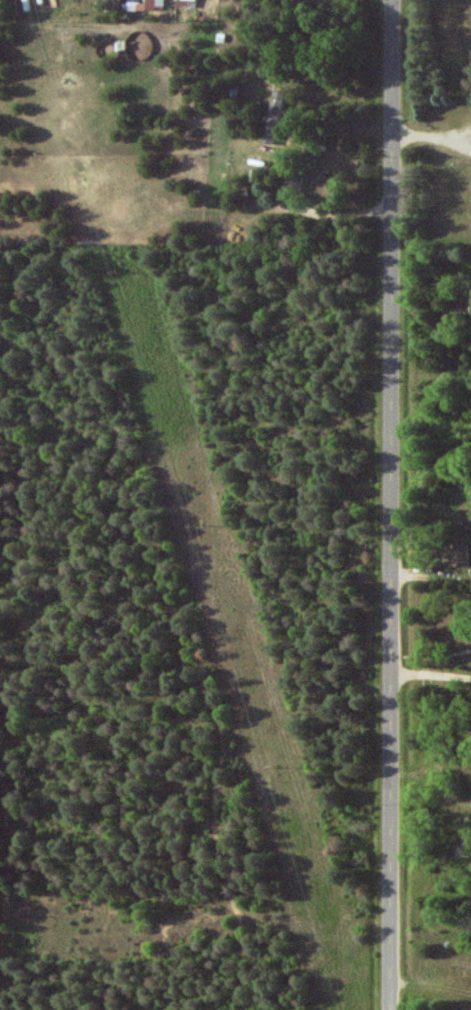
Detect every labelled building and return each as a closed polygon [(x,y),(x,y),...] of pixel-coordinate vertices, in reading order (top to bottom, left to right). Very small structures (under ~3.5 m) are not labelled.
[(164,0),(127,0),(127,11),(156,10),(156,5),(164,5),(164,0)] [(287,93),(274,89),(261,140),(274,144),(287,93)] [(318,156),(318,139),(306,139),(306,156),(318,156)] [(468,543),(450,544),(451,567),(468,567),(468,543)]
